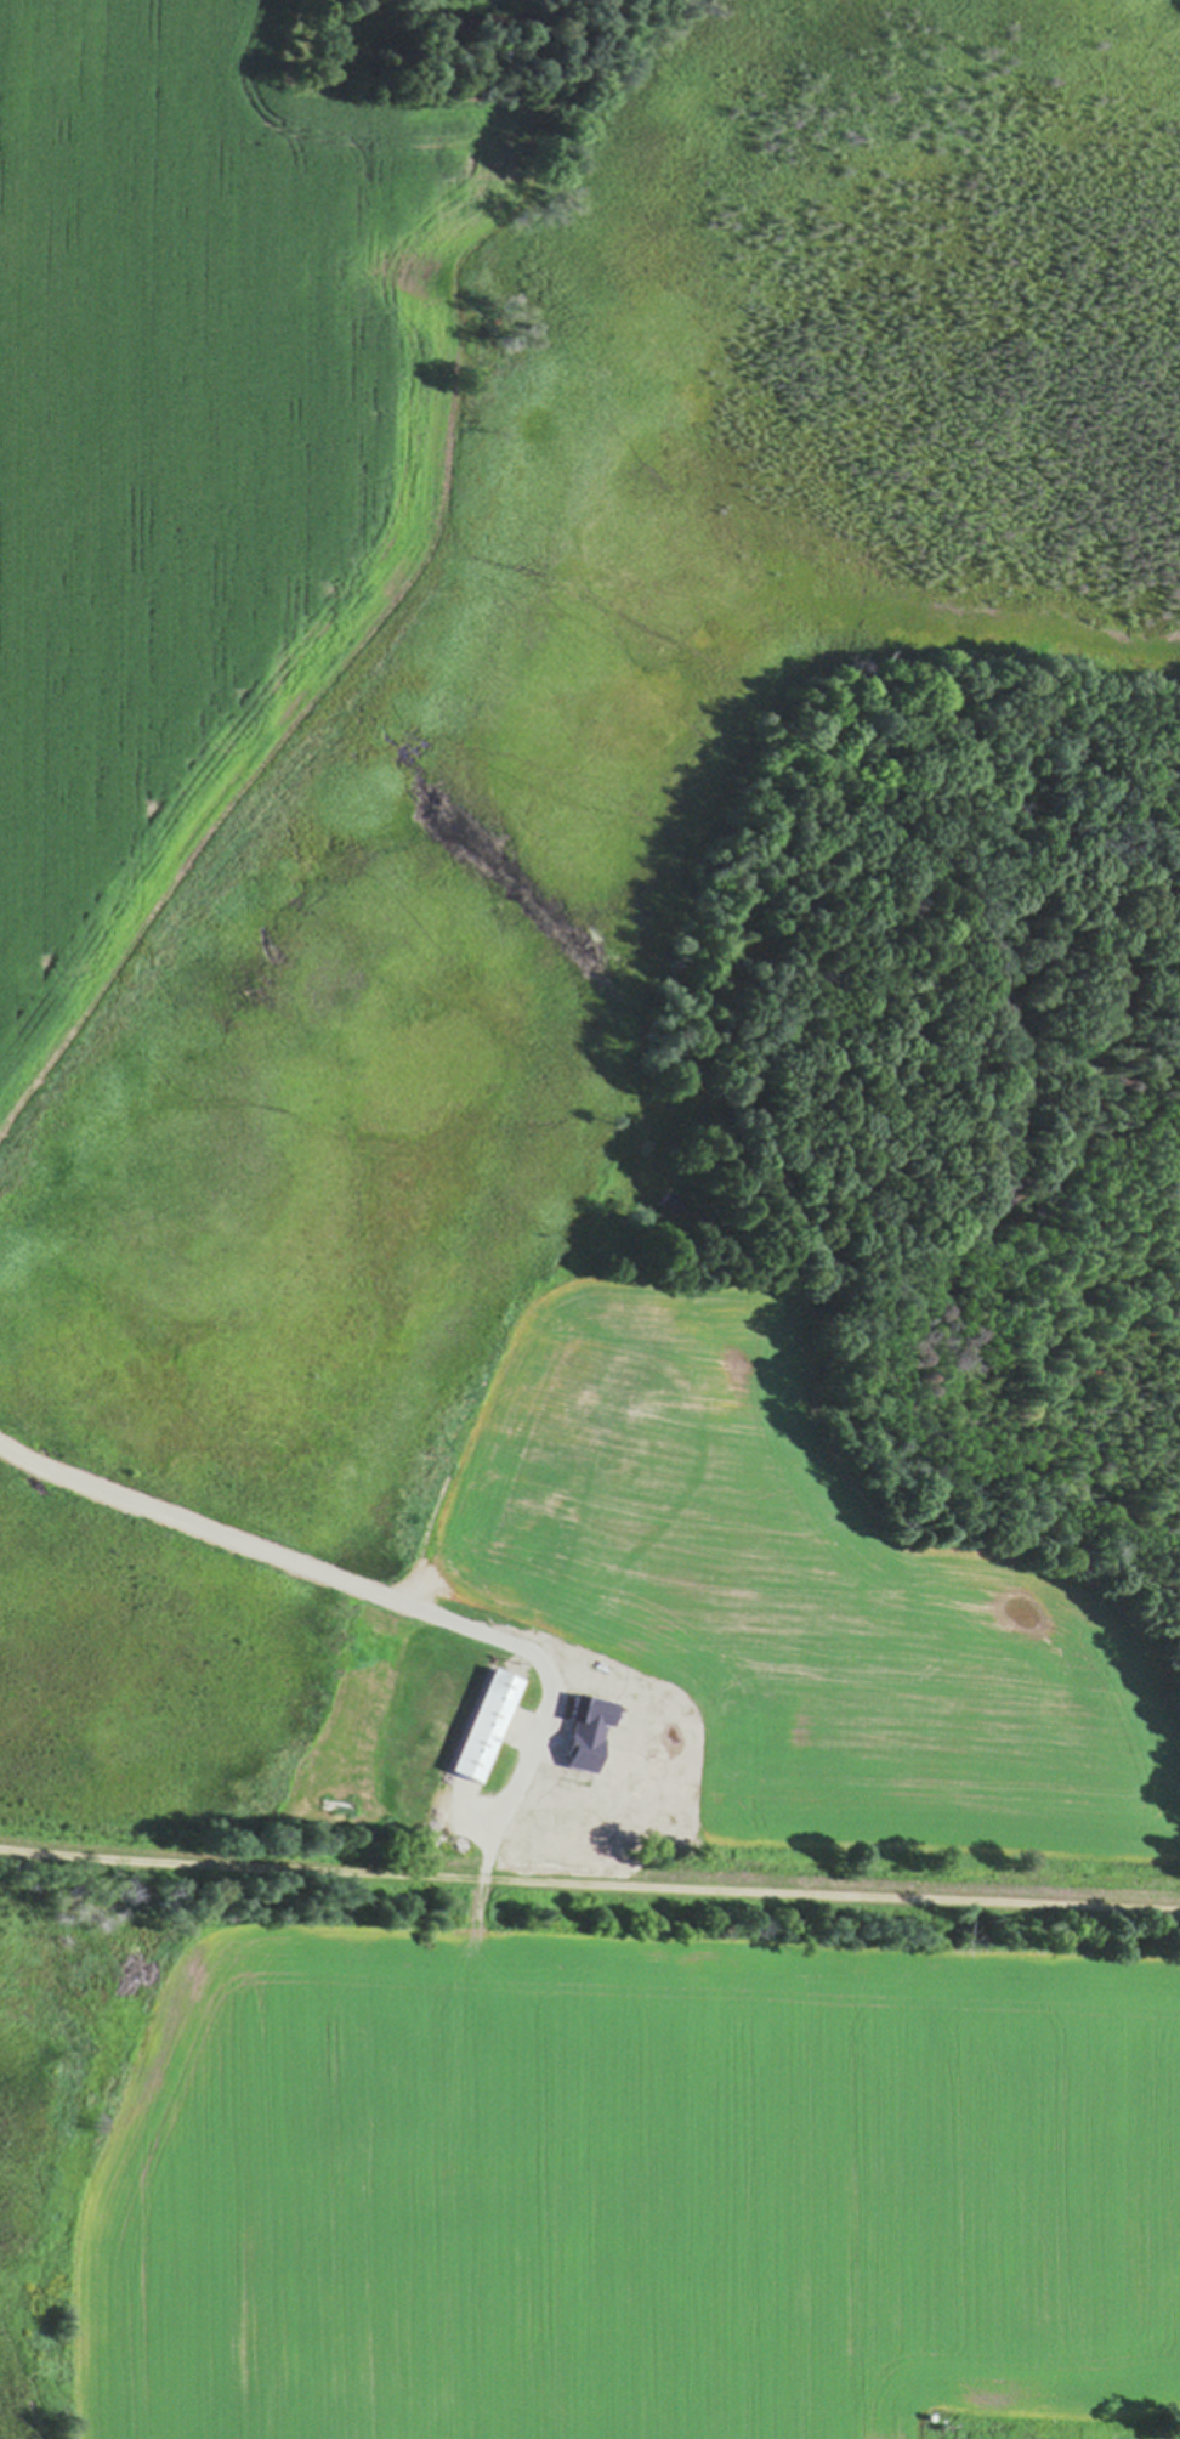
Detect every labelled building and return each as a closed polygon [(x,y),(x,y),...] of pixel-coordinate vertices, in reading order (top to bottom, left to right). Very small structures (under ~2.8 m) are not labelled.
[(611,1704),(570,1697),(565,1724),(607,1731),(611,1704)]
